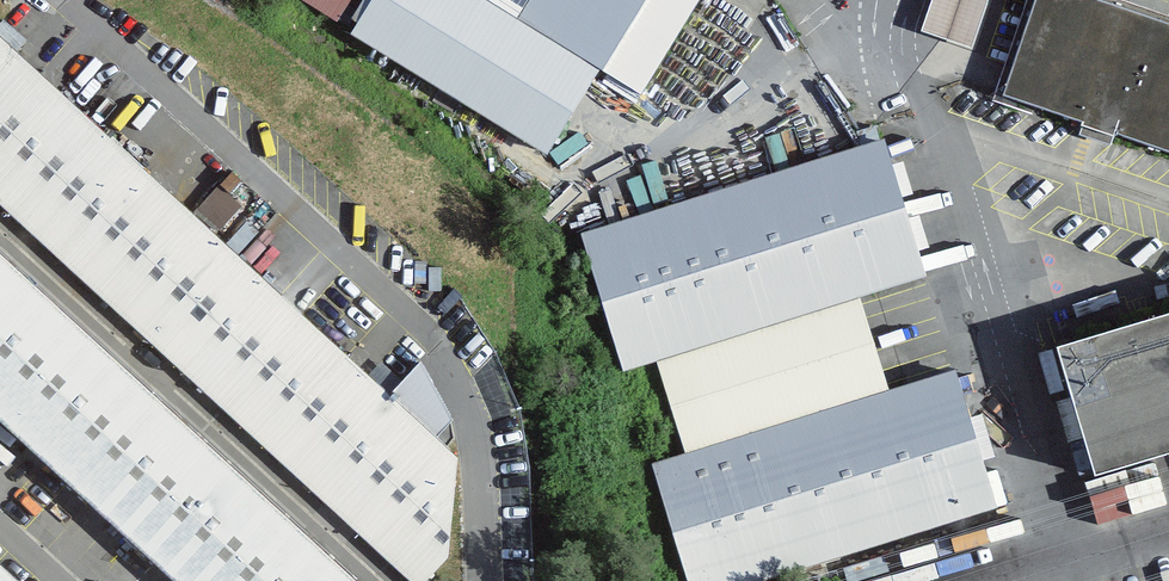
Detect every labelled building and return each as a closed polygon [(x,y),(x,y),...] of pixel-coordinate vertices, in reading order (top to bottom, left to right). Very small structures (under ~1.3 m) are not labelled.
[(339,19),(349,0),(305,0),(339,19)] [(632,99),(695,0),(477,0),(632,99)] [(925,46),(982,61),(998,0),(937,0),(925,46)] [(1000,103),(1168,159),(1168,28),(1084,0),(1034,0),(1000,103)] [(415,580),(444,580),(459,565),(462,462),(0,38),(0,217),(415,580)] [(642,476),(674,580),(746,580),(995,506),(956,375),(885,396),(859,310),(926,290),(883,145),(576,237),(618,376),(652,366),(682,464),(642,476)] [(221,230),(250,200),(228,178),(198,208),(221,230)] [(168,580),(365,580),(0,251),(0,433),(168,580)] [(1057,362),(1096,489),(1168,467),(1168,328),(1057,362)] [(1137,486),(1094,496),(1101,522),(1127,516),(1126,514),(1142,510),(1137,486)] [(0,566),(0,580),(16,580),(0,566)]
